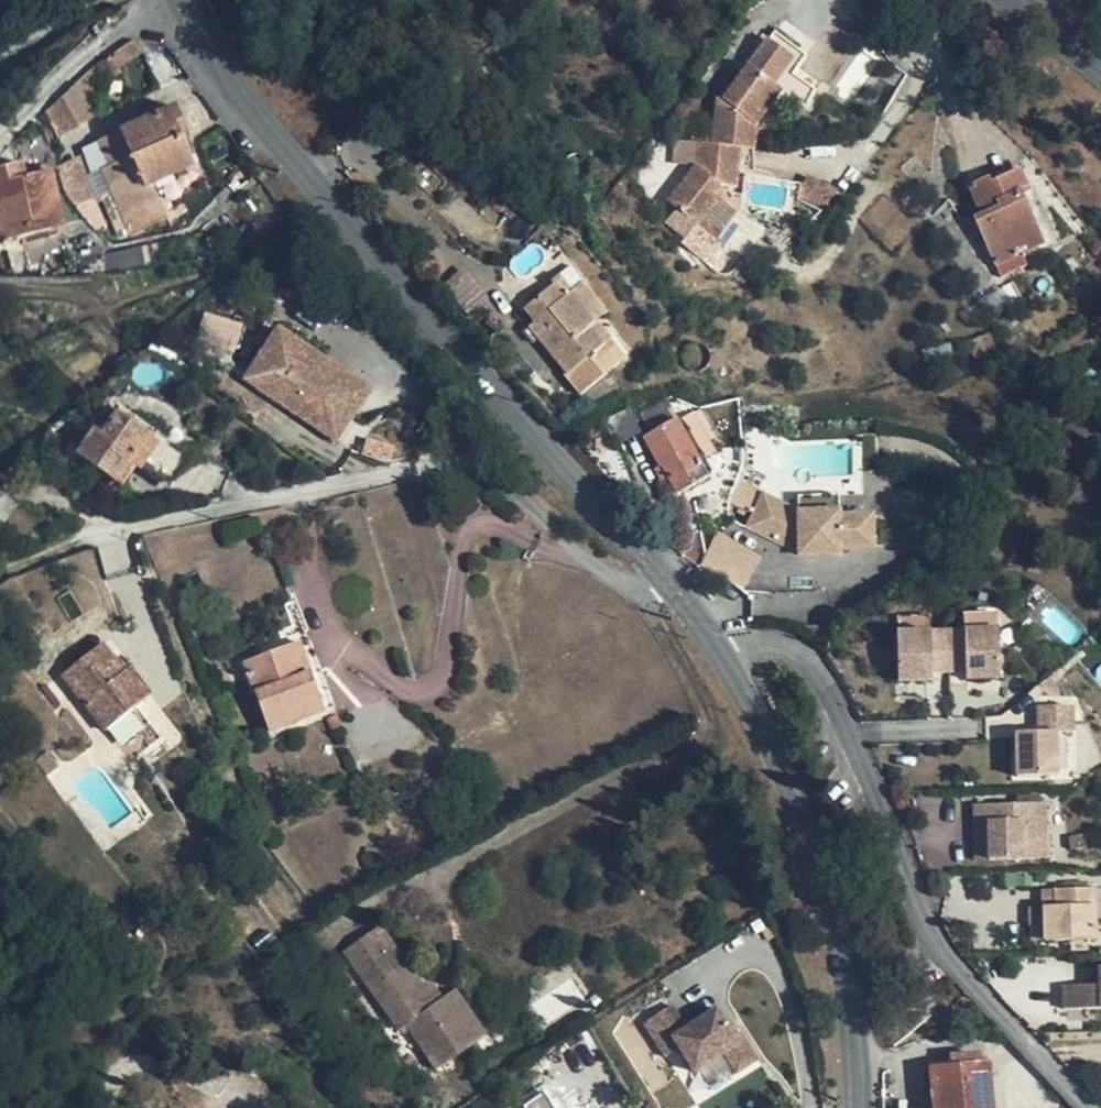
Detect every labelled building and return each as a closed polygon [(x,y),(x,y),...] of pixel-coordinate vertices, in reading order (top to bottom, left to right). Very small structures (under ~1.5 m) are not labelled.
[(775,31),(749,66),(783,91),(800,68),(789,60),(798,48),(775,31)] [(809,56),(798,48),(789,60),(800,68),(809,56)] [(783,91),(749,66),(725,98),(719,99),(713,145),(700,144),(698,166),(669,201),(701,225),(722,199),(715,193),(722,186),(738,188),(740,167),(741,148),(756,149),(757,125),(783,91)] [(77,130),(63,99),(45,116),(59,139),(77,130)] [(184,126),(174,106),(119,131),(99,141),(100,142),(84,150),(93,173),(103,169),(113,190),(133,235),(168,219),(152,183),(191,166),(187,158),(178,138),(175,130),(184,126)] [(94,199),(82,163),(59,169),(64,195),(76,208),(94,199)] [(24,179),(20,164),(11,166),(15,181),(24,179)] [(11,166),(0,169),(0,242),(50,230),(42,195),(55,192),(51,172),(24,179),(15,181),(11,166)] [(113,190),(103,169),(93,173),(102,195),(113,190)] [(1051,240),(1021,172),(992,185),(990,179),(970,188),(981,215),(975,218),(1002,277),(1034,263),(1028,251),(1051,240)] [(834,189),(807,179),(804,195),(820,200),(834,189)] [(64,227),(55,192),(42,195),(50,230),(64,227)] [(114,239),(94,199),(76,208),(88,220),(97,229),(109,241),(114,239)] [(584,284),(572,268),(552,283),(555,286),(526,310),(536,322),(537,325),(540,322),(548,331),(540,338),(569,373),(566,375),(582,394),(621,363),(592,327),(598,322),(573,292),(582,285),(584,284)] [(483,301),(459,274),(443,289),(466,316),(483,301)] [(573,292),(598,322),(607,315),(582,285),(573,292)] [(243,322),(205,312),(197,340),(235,350),(243,322)] [(548,331),(540,322),(537,325),(536,322),(531,327),(540,338),(548,331)] [(627,358),(598,322),(592,327),(621,363),(627,358)] [(268,335),(236,385),(329,444),(361,395),(268,335)] [(708,476),(666,402),(641,417),(653,436),(646,440),(662,466),(665,465),(671,477),(681,493),(708,476)] [(185,458),(116,411),(101,432),(95,427),(76,452),(117,481),(134,456),(168,480),(185,458)] [(640,432),(630,411),(606,421),(616,443),(640,432)] [(671,477),(665,465),(662,466),(658,469),(665,480),(671,477)] [(799,493),(800,509),(841,506),(840,489),(799,493)] [(765,494),(750,527),(804,550),(804,553),(845,549),(845,544),(878,542),(875,508),(842,511),(841,506),(800,509),(765,494)] [(705,569),(753,583),(763,546),(716,532),(705,569)] [(1002,679),(1000,630),(966,632),(948,633),(932,634),(899,635),(900,683),(934,682),(934,673),(950,672),(967,672),(968,681),(1002,679)] [(335,707),(309,641),(299,644),(246,663),(271,731),(325,711),(335,707)] [(125,675),(103,646),(77,665),(63,676),(106,731),(146,699),(150,695),(130,671),(125,675)] [(84,734),(65,709),(60,713),(79,738),(84,734)] [(1041,734),(1057,734),(1076,734),(1075,709),(1040,710),(1041,734)] [(343,728),(338,715),(329,718),(334,731),(343,728)] [(1058,775),(1057,734),(1041,734),(1019,734),(1019,776),(1058,775)] [(1047,821),(1046,805),(976,806),(976,822),(990,822),(991,859),(1025,858),(1024,821),(1047,821)] [(1047,821),(1024,821),(1025,858),(1048,858),(1047,821)] [(991,859),(990,822),(976,822),(977,859),(991,859)] [(1088,847),(1086,835),(1070,838),(1072,850),(1088,847)] [(1097,940),(1096,889),(1057,890),(1057,907),(1045,907),(1046,941),(1073,940),(1073,950),(1089,949),(1089,940),(1097,940)] [(425,988),(381,926),(345,952),(399,1029),(406,1024),(437,1069),(486,1035),(455,991),(443,999),(436,1004),(425,988)] [(443,999),(433,983),(425,988),(436,1004),(443,999)] [(1095,985),(1066,986),(1066,1009),(1100,1008),(1100,985),(1095,985)] [(676,1057),(691,1081),(720,1063),(733,1083),(754,1070),(739,1045),(732,1049),(714,1019),(683,1037),(669,1014),(641,1031),(656,1056),(670,1047),(676,1057)] [(670,1047),(656,1056),(662,1065),(676,1057),(670,1047)] [(983,1056),(953,1058),(953,1066),(930,1068),(933,1107),(995,1107),(991,1063),(984,1064),(983,1056)] [(543,1094),(534,1100),(539,1106),(536,1107),(552,1107),(543,1094)]
